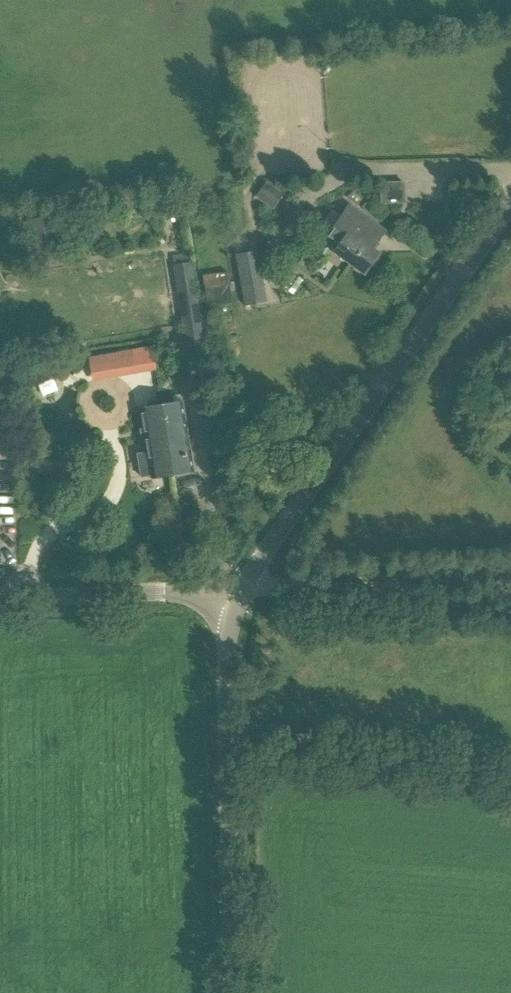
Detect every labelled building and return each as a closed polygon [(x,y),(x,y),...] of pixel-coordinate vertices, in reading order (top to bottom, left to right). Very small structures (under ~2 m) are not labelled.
[(372,169),(373,189),(397,188),(396,168),(372,169)] [(265,182),(255,197),(275,210),(284,195),(265,182)] [(349,204),(327,234),(339,242),(333,249),(364,272),(378,252),(372,248),(385,231),(349,204)] [(252,307),(241,246),(210,251),(221,313),(252,307)] [(192,262),(175,265),(183,322),(199,319),(192,262)] [(131,350),(86,358),(91,382),(135,373),(131,350)] [(180,402),(138,409),(151,479),(192,472),(180,402)]
